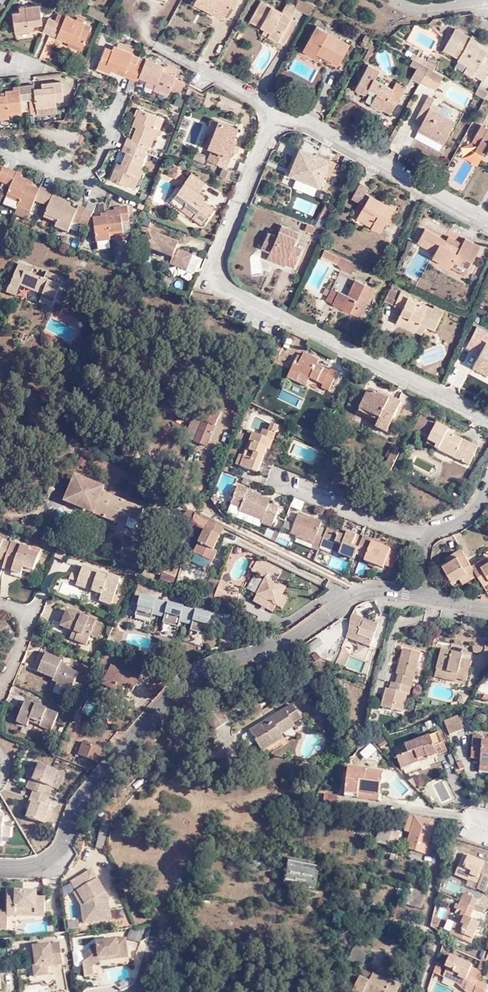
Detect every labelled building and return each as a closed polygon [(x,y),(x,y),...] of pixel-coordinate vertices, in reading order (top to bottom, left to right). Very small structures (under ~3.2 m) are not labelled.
[(203,2),(214,8),(215,5),(230,13),(234,5),(237,7),(241,0),(204,0),(203,2)] [(293,4),(287,0),(285,0),(279,10),(261,0),(260,0),(250,18),(264,26),(269,29),(267,33),(283,41),(296,18),(291,15),(296,6),(293,4)] [(309,0),(295,0),(293,4),(296,6),(309,13),(314,3),(309,0)] [(29,20),(34,19),(42,19),(39,1),(19,4),(19,8),(12,9),(16,28),(30,26),(29,20)] [(201,5),(213,10),(214,8),(203,2),(201,5)] [(107,20),(111,14),(90,4),(87,9),(103,18),(107,20)] [(214,8),(229,17),(230,13),(215,5),(214,8)] [(228,18),(229,17),(214,8),(213,10),(228,18)] [(58,10),(55,18),(62,21),(65,14),(58,10)] [(55,18),(50,31),(57,34),(60,29),(65,32),(70,34),(68,38),(82,44),(89,25),(82,23),(84,19),(66,12),(65,14),(62,21),(55,18)] [(42,28),(50,31),(55,18),(48,14),(42,28)] [(431,27),(440,18),(432,18),(428,23),(431,27)] [(321,46),(340,57),(349,42),(314,23),(300,48),(316,56),(321,46)] [(487,47),(487,45),(455,27),(444,48),(459,57),(461,54),(479,65),(476,71),(479,73),(477,76),(485,80),(487,73),(487,57),(484,55),(487,47)] [(357,40),(363,44),(364,42),(366,38),(369,33),(363,30),(357,40)] [(366,38),(364,42),(368,44),(372,47),(374,43),(366,38)] [(121,71),(130,75),(136,60),(128,57),(130,48),(112,41),(111,45),(104,42),(97,61),(108,66),(110,61),(116,63),(123,66),(121,71)] [(372,47),(368,44),(362,55),(366,57),(372,47)] [(335,67),(340,57),(321,46),(316,56),(335,67)] [(411,56),(425,64),(435,70),(438,65),(407,48),(404,53),(411,56)] [(136,60),(130,75),(137,77),(139,72),(145,75),(155,79),(153,83),(168,88),(170,83),(174,71),(160,66),(162,62),(139,52),(136,60)] [(461,54),(459,57),(458,59),(470,67),(476,71),(479,65),(461,54)] [(410,75),(417,79),(425,64),(411,56),(408,63),(414,66),(410,75)] [(369,96),(388,106),(394,96),(385,91),(388,85),(370,75),(375,66),(364,60),(351,84),(360,89),(363,85),(373,90),(369,96)] [(425,64),(417,79),(433,87),(440,73),(435,70),(425,64)] [(476,71),(470,67),(467,72),(476,78),(477,76),(479,73),(476,71)] [(184,75),(174,71),(170,83),(180,87),(184,75)] [(155,79),(145,75),(144,80),(153,83),(155,79)] [(392,79),(388,85),(385,91),(394,96),(401,84),(392,79)] [(34,84),(26,84),(26,86),(27,98),(29,98),(35,98),(36,106),(55,104),(55,101),(62,100),(60,81),(46,82),(46,85),(42,85),(42,87),(35,88),(34,84)] [(21,100),(28,100),(27,98),(26,86),(18,86),(18,88),(6,89),(6,94),(8,111),(16,111),(16,106),(21,106),(21,100)] [(487,99),(487,92),(480,87),(477,93),(482,96),(487,99)] [(9,117),(8,111),(6,94),(0,94),(0,118),(9,117)] [(386,110),(388,106),(369,96),(367,101),(378,108),(380,106),(386,110)] [(415,122),(445,139),(454,121),(435,110),(426,104),(428,100),(422,97),(415,108),(421,111),(415,122)] [(426,104),(435,110),(438,105),(428,100),(426,104)] [(56,111),(55,104),(36,106),(36,112),(37,112),(56,111)] [(479,117),(486,107),(481,104),(474,113),(479,117)] [(146,151),(156,127),(152,125),(156,113),(139,106),(134,119),(138,120),(136,127),(132,137),(128,135),(125,143),(146,151)] [(409,119),(415,122),(421,111),(415,108),(409,119)] [(228,166),(234,149),(236,142),(238,137),(235,136),(239,124),(213,114),(208,129),(213,131),(208,147),(213,149),(209,159),(228,166)] [(477,158),(481,152),(483,148),(487,151),(487,127),(478,121),(470,135),(476,139),(469,153),(477,158)] [(442,144),(445,139),(415,122),(412,128),(414,129),(438,142),(442,144)] [(193,144),(202,127),(195,123),(186,140),(193,144)] [(435,148),(438,142),(414,129),(411,135),(435,148)] [(137,175),(146,151),(125,143),(124,142),(121,150),(126,152),(123,162),(121,168),(116,166),(111,178),(129,185),(133,173),(137,175)] [(325,172),(330,161),(300,148),(290,173),(319,186),(325,172)] [(204,162),(207,154),(197,150),(194,158),(204,162)] [(336,164),(330,161),(325,172),(331,174),(336,164)] [(176,174),(179,168),(173,165),(169,171),(176,174)] [(7,166),(2,180),(9,183),(5,194),(18,200),(25,183),(26,178),(13,173),(14,169),(7,166)] [(220,174),(232,179),(234,171),(223,167),(220,174)] [(202,221),(213,208),(201,197),(204,194),(197,188),(204,181),(192,172),(171,198),(202,221)] [(381,230),(386,219),(393,205),(393,203),(363,189),(367,182),(358,178),(350,195),(365,202),(358,215),(374,222),(372,226),(381,230)] [(16,205),(13,213),(27,218),(34,198),(42,201),(47,188),(40,185),(38,188),(25,183),(18,200),(16,205)] [(44,215),(56,221),(63,203),(65,199),(53,194),(54,191),(47,188),(42,201),(49,204),(44,215)] [(18,200),(5,194),(3,199),(16,205),(18,200)] [(73,218),(79,220),(84,208),(76,204),(74,207),(63,203),(56,221),(69,226),(73,218)] [(96,241),(110,240),(109,234),(107,212),(106,204),(99,204),(100,218),(94,219),(96,241)] [(393,205),(386,219),(391,222),(398,207),(393,205)] [(107,212),(109,234),(123,233),(121,221),(129,221),(129,216),(128,206),(114,207),(114,212),(107,212)] [(79,220),(86,223),(91,210),(84,208),(79,220)] [(290,236),(294,228),(286,225),(282,232),(290,236)] [(291,254),(288,261),(298,265),(306,246),(298,243),(303,232),(294,228),(290,236),(282,232),(280,236),(272,233),(266,248),(274,251),(283,254),(283,251),(291,254)] [(455,260),(469,268),(481,246),(467,238),(464,243),(461,247),(446,240),(426,228),(418,242),(435,251),(432,257),(451,268),(455,260)] [(180,242),(149,230),(143,244),(174,256),(172,263),(187,269),(193,254),(178,248),(180,242)] [(461,247),(464,243),(449,234),(446,240),(461,247)] [(358,264),(327,249),(324,255),(340,263),(344,268),(354,273),(358,264)] [(286,265),(288,261),(291,254),(283,251),(283,254),(274,251),(271,258),(286,265)] [(263,273),(260,254),(249,255),(252,274),(263,273)] [(465,275),(469,268),(455,260),(451,268),(465,275)] [(11,285),(20,289),(22,286),(45,295),(43,302),(53,307),(65,278),(50,272),(46,278),(34,273),(36,267),(21,261),(11,285)] [(93,273),(85,270),(82,276),(90,280),(93,273)] [(362,314),(376,287),(358,278),(351,292),(336,284),(333,288),(329,285),(326,291),(330,293),(328,297),(362,314)] [(18,296),(20,289),(11,285),(8,291),(18,296)] [(392,288),(386,300),(405,308),(398,320),(417,330),(421,323),(427,326),(436,330),(446,310),(436,306),(435,309),(412,298),(414,295),(403,291),(402,292),(392,288)] [(481,313),(483,308),(478,305),(475,311),(481,313)] [(421,323),(417,330),(424,333),(427,326),(421,323)] [(483,333),(474,352),(487,360),(484,367),(487,369),(487,336),(483,333)] [(281,368),(287,354),(277,349),(270,363),(281,368)] [(327,392),(336,373),(329,369),(328,370),(316,364),(318,360),(303,352),(301,357),(297,355),(286,377),(303,386),(305,384),(318,391),(320,388),(327,392)] [(386,433),(402,403),(384,394),(382,397),(370,390),(360,409),(375,417),(371,425),(386,433)] [(204,416),(195,439),(206,443),(221,410),(209,404),(207,409),(202,407),(202,404),(198,402),(194,411),(204,416)] [(184,433),(195,439),(204,416),(194,411),(184,433)] [(436,422),(420,413),(413,426),(429,435),(429,437),(437,441),(435,446),(469,462),(477,446),(448,431),(449,427),(436,420),(436,422)] [(272,435),(278,437),(282,425),(275,422),(274,424),(270,433),(272,434),(272,435)] [(313,437),(315,433),(304,427),(302,431),(313,437)] [(273,449),(278,437),(272,435),(270,440),(263,437),(256,434),(250,450),(255,452),(252,459),(247,456),(243,466),(259,472),(269,447),(273,449)] [(426,441),(435,446),(437,441),(429,437),(426,441)] [(383,466),(392,470),(401,452),(393,448),(388,461),(386,460),(383,466)] [(238,463),(243,466),(247,456),(241,454),(238,463)] [(256,481),(246,477),(244,482),(254,486),(256,481)] [(96,482),(88,501),(95,504),(92,511),(114,520),(117,513),(135,520),(137,516),(141,518),(145,507),(104,489),(105,486),(96,482)] [(272,526),(281,506),(270,501),(270,498),(255,492),(256,490),(237,483),(230,501),(241,506),(239,509),(262,519),(262,521),(272,526)] [(218,498),(213,502),(217,508),(222,504),(218,498)] [(95,504),(88,501),(85,508),(92,511),(95,504)] [(214,547),(224,525),(206,516),(204,515),(196,511),(192,522),(205,528),(196,551),(211,559),(216,549),(214,547)] [(294,536),(320,546),(320,545),(322,539),(326,529),(319,526),(322,521),(300,512),(293,531),(296,532),(294,536)] [(334,550),(354,558),(356,551),(363,536),(349,530),(346,536),(339,534),(341,530),(328,524),(326,529),(322,539),(336,545),(334,550)] [(271,538),(277,541),(282,527),(276,526),(271,538)] [(346,536),(349,530),(342,527),(341,530),(339,534),(346,536)] [(281,533),(279,542),(291,546),(294,536),(281,533)] [(391,548),(363,536),(356,551),(365,555),(363,559),(383,567),(391,548)] [(5,560),(11,542),(0,538),(0,558),(5,560)] [(320,545),(334,550),(336,545),(322,539),(320,545)] [(5,560),(3,566),(14,570),(12,573),(22,577),(25,567),(35,571),(43,549),(33,546),(32,549),(12,540),(11,542),(5,560)] [(70,548),(62,545),(60,545),(57,554),(65,558),(70,548)] [(467,561),(457,545),(441,554),(443,557),(438,560),(447,577),(455,572),(462,568),(464,573),(466,577),(474,572),(467,561)] [(475,557),(478,561),(487,556),(487,553),(487,550),(475,557)] [(167,570),(170,559),(166,557),(167,555),(158,552),(154,567),(167,570)] [(480,582),(487,577),(487,556),(478,561),(475,557),(467,561),(474,572),(480,582)] [(273,610),(278,602),(283,593),(286,586),(276,581),(282,570),(259,558),(257,562),(254,560),(251,567),(253,569),(253,571),(266,578),(254,600),(273,610)] [(177,573),(180,562),(170,559),(167,570),(177,573)] [(103,588),(102,592),(100,598),(112,602),(120,577),(104,571),(103,573),(98,571),(99,569),(83,564),(80,573),(78,578),(103,588)] [(462,568),(455,572),(459,577),(464,573),(462,568)] [(77,583),(102,592),(103,588),(78,578),(77,583)] [(239,589),(221,580),(219,585),(236,595),(239,589)] [(215,600),(231,606),(236,595),(219,585),(215,600)] [(215,612),(199,607),(161,597),(145,593),(139,613),(155,617),(156,612),(168,615),(166,621),(183,625),(184,619),(196,622),(194,628),(210,632),(215,612)] [(283,593),(278,602),(282,604),(287,595),(283,593)] [(78,631),(75,639),(87,644),(91,634),(99,638),(105,623),(71,609),(64,625),(73,629),(78,631)] [(374,629),(346,620),(346,622),(373,631),(374,629)] [(346,622),(344,629),(344,637),(343,644),(367,653),(373,631),(346,622)] [(70,637),(75,639),(78,631),(73,629),(70,637)] [(327,656),(337,661),(345,648),(335,642),(327,656)] [(382,684),(379,683),(374,701),(394,707),(399,689),(402,690),(413,647),(396,642),(390,666),(392,667),(388,678),(384,677),(382,684)] [(448,669),(447,674),(457,676),(463,657),(452,654),(454,650),(433,645),(427,663),(448,669)] [(347,666),(352,650),(344,648),(339,664),(347,666)] [(73,686),(80,670),(60,661),(62,657),(48,650),(39,669),(54,674),(53,677),(73,686)] [(135,684),(144,666),(133,660),(128,668),(115,661),(104,679),(110,682),(104,692),(121,701),(127,691),(122,688),(127,679),(135,684)] [(425,668),(447,674),(448,669),(427,663),(425,668)] [(27,707),(22,705),(16,718),(28,722),(29,717),(52,726),(58,711),(44,705),(42,709),(37,706),(38,703),(30,699),(27,707)] [(289,709),(248,737),(262,755),(283,741),(281,739),(295,730),(292,726),(298,722),(289,709)] [(456,717),(444,722),(450,735),(462,730),(456,717)] [(435,750),(446,744),(440,730),(407,744),(410,752),(398,757),(404,769),(437,754),(435,750)] [(95,756),(101,743),(82,737),(81,740),(76,738),(73,747),(95,756)] [(377,742),(383,748),(389,744),(382,737),(377,742)] [(480,740),(480,737),(472,737),(470,757),(480,758),(479,761),(487,761),(487,741),(480,740)] [(361,751),(367,759),(378,751),(372,743),(361,751)] [(448,749),(446,744),(435,750),(437,754),(448,749)] [(33,786),(43,791),(47,781),(50,783),(57,766),(40,760),(38,763),(33,776),(30,774),(26,784),(33,786)] [(35,762),(30,774),(33,776),(38,763),(35,762)] [(57,766),(50,783),(58,786),(65,770),(57,766)] [(362,789),(382,792),(383,784),(386,784),(388,774),(370,772),(371,769),(353,766),(349,794),(361,795),(362,789)] [(423,777),(416,780),(421,791),(428,787),(423,777)] [(448,778),(433,785),(441,802),(456,796),(448,778)] [(45,802),(48,793),(43,791),(33,786),(29,796),(33,798),(29,807),(27,813),(43,820),(47,810),(49,803),(45,802)] [(382,799),(382,792),(362,789),(361,795),(382,799)] [(342,793),(329,792),(328,801),(341,802),(342,793)] [(51,811),(47,810),(43,820),(47,821),(51,811)] [(430,837),(436,838),(439,828),(414,820),(407,848),(425,854),(427,845),(430,837)] [(3,830),(2,840),(11,841),(11,830),(3,830)] [(383,835),(376,833),(373,843),(380,844),(383,835)] [(434,847),(436,838),(430,837),(427,845),(434,847)] [(475,874),(480,864),(460,855),(451,877),(465,883),(466,881),(471,872),(475,874)] [(318,863),(287,858),(283,881),(313,886),(318,863)] [(480,864),(475,874),(480,876),(487,880),(487,879),(487,868),(480,864)] [(85,905),(88,925),(110,922),(108,901),(92,871),(70,884),(75,893),(77,892),(85,905)] [(480,876),(475,874),(471,872),(466,881),(475,884),(480,876)] [(481,894),(487,880),(480,876),(475,884),(472,890),(481,894)] [(372,898),(376,884),(364,879),(360,894),(372,898)] [(422,888),(406,885),(403,901),(419,904),(422,888)] [(83,925),(88,925),(85,905),(77,892),(75,893),(73,895),(81,908),(83,925)] [(6,901),(7,916),(7,917),(16,917),(16,915),(16,911),(35,911),(36,915),(45,915),(45,901),(36,902),(36,895),(15,894),(15,901),(6,901)] [(457,903),(470,908),(473,900),(460,895),(457,903)] [(467,916),(470,908),(457,903),(453,911),(467,916)] [(458,925),(460,919),(455,917),(452,923),(458,925)] [(475,925),(460,919),(458,925),(452,923),(447,936),(467,945),(475,925)] [(73,958),(74,968),(80,972),(84,966),(87,963),(92,970),(100,964),(99,960),(111,959),(111,963),(129,961),(126,941),(98,945),(98,948),(90,953),(85,960),(80,953),(76,953),(73,958)] [(60,947),(34,951),(35,960),(32,961),(34,980),(48,979),(47,970),(63,968),(60,947)] [(361,971),(364,966),(367,960),(353,953),(347,964),(354,967),(361,971)] [(438,979),(451,985),(456,975),(463,977),(466,971),(467,968),(445,958),(440,968),(443,969),(438,979)] [(87,963),(84,966),(85,979),(93,978),(92,970),(87,963)] [(437,973),(431,970),(428,975),(434,979),(437,973)] [(466,978),(475,982),(477,976),(466,971),(463,977),(466,978)] [(459,991),(461,991),(466,978),(463,977),(456,975),(451,985),(459,991)] [(484,986),(475,982),(466,978),(461,991),(481,991),(484,986)] [(397,991),(370,979),(366,985),(359,982),(354,991),(397,991)]
